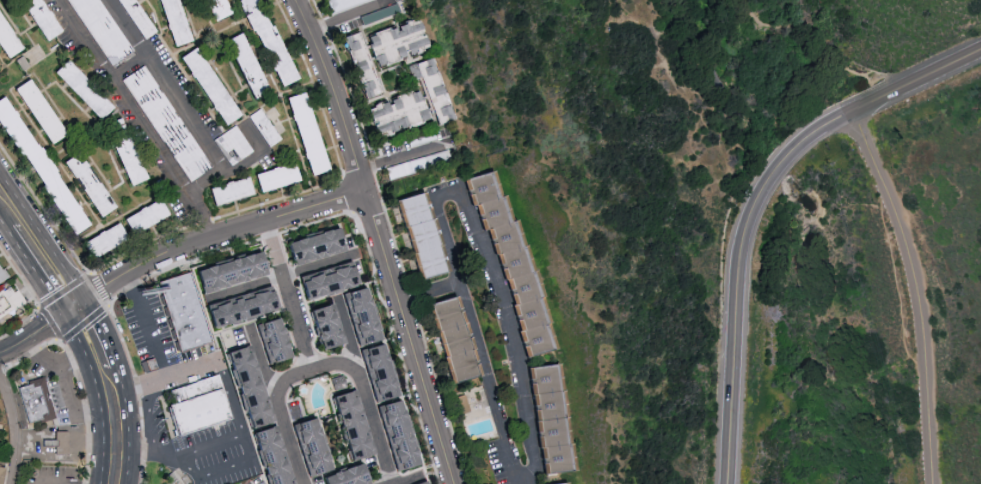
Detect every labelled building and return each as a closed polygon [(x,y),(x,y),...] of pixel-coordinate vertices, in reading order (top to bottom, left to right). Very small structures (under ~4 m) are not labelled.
[(49,0),(43,0),(32,5),(51,41),(66,33),(49,0)] [(111,66),(133,52),(100,0),(69,0),(111,66)] [(146,17),(136,0),(119,0),(133,24),(146,17)] [(185,0),(166,0),(179,47),(196,42),(185,0)] [(237,14),(231,0),(209,0),(219,22),(237,14)] [(267,0),(247,0),(283,88),(300,81),(267,0)] [(334,14),(372,0),(329,0),(334,14)] [(28,49),(0,2),(0,37),(12,58),(28,49)] [(393,63),(399,63),(412,56),(417,54),(423,53),(438,46),(437,36),(429,37),(426,32),(433,28),(433,23),(404,26),(401,28),(390,29),(374,37),(373,37),(373,44),(379,55),(389,54),(393,63)] [(276,93),(250,32),(233,39),(259,100),(276,93)] [(351,36),(360,70),(374,66),(365,33),(351,36)] [(245,117),(204,47),(188,56),(229,126),(245,117)] [(461,117),(441,56),(411,67),(417,83),(425,80),(428,88),(371,107),(377,126),(383,124),(388,137),(438,120),(431,99),(436,97),(444,122),(461,117)] [(119,107),(73,60),(61,72),(107,119),(119,107)] [(212,168),(145,65),(123,79),(190,183),(212,168)] [(21,88),(56,144),(72,134),(37,79),(21,88)] [(365,85),(371,100),(384,95),(378,80),(365,85)] [(335,171),(311,92),(293,98),(318,176),(335,171)] [(11,96),(0,103),(0,112),(79,236),(94,226),(11,96)] [(254,151),(237,125),(215,140),(232,166),(254,151)] [(153,179),(136,138),(120,145),(137,186),(153,179)] [(121,208),(87,151),(71,161),(105,218),(121,208)] [(305,183),(302,165),(262,172),(265,190),(305,183)] [(463,182),(470,207),(473,206),(480,232),(486,231),(493,257),(496,257),(503,281),(505,281),(527,361),(552,354),(544,324),(537,299),(539,299),(531,269),(525,270),(520,249),(517,250),(509,223),(505,224),(497,198),(492,199),(486,176),(463,182)] [(259,195),(255,177),(211,189),(216,207),(259,195)] [(397,204),(421,197),(443,274),(419,281),(397,204)] [(131,217),(139,234),(174,217),(166,200),(131,217)] [(102,256),(133,240),(125,223),(94,240),(102,256)] [(297,265),(291,245),(339,232),(345,251),(297,265)] [(200,273),(259,255),(264,274),(205,292),(200,273)] [(12,277),(0,260),(0,285),(12,277)] [(309,302),(303,282),(350,267),(356,287),(309,302)] [(217,343),(184,354),(175,326),(161,283),(194,273),(211,326),(217,343)] [(28,303),(14,284),(0,294),(0,323),(28,303)] [(268,291),(274,311),(217,329),(211,309),(268,291)] [(344,299),(363,293),(379,341),(359,347),(344,299)] [(426,308),(451,300),(474,377),(449,385),(426,308)] [(332,308),(311,314),(322,349),(343,342),(332,308)] [(269,364),(257,327),(275,321),(287,359),(269,364)] [(381,349),(396,397),(377,404),(362,355),(381,349)] [(271,419),(250,426),(228,357),(249,350),(271,419)] [(527,371),(542,474),(568,470),(553,367),(527,371)] [(331,389),(343,386),(340,375),(328,378),(331,389)] [(36,425),(30,425),(22,397),(20,390),(24,389),(36,383),(46,378),(49,388),(58,421),(36,425)] [(218,427),(182,439),(174,407),(218,392),(227,389),(237,421),(218,427)] [(355,393),(332,400),(351,460),(374,453),(355,393)] [(454,397),(459,415),(469,412),(464,394),(454,397)] [(398,404),(379,410),(398,471),(417,465),(398,404)] [(294,425),(312,419),(328,470),(310,476),(294,425)] [(276,427),(293,483),(269,483),(254,434),(276,427)] [(73,434),(72,449),(72,458),(58,457),(58,449),(45,449),(45,443),(60,443),(60,433),(73,434)] [(356,462),(316,478),(319,483),(365,483),(356,462)] [(0,466),(0,483),(7,483),(10,468),(0,466)]
